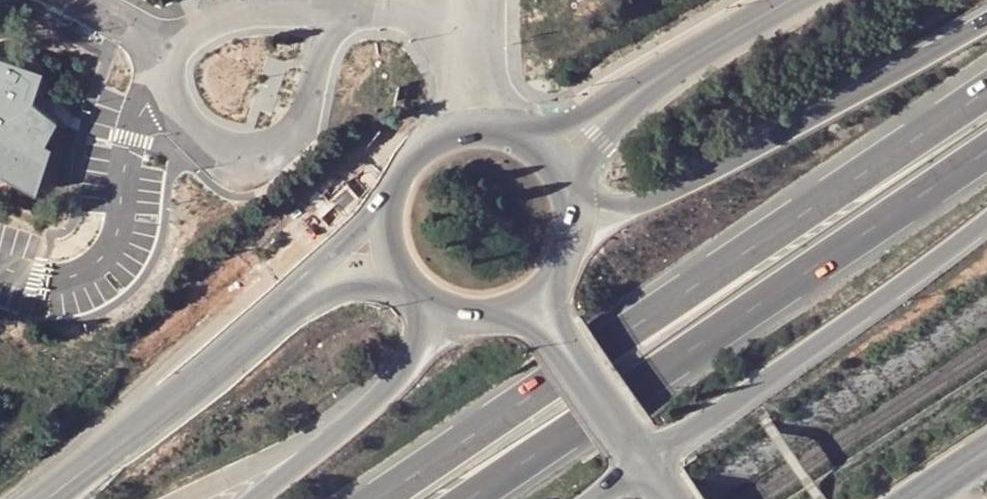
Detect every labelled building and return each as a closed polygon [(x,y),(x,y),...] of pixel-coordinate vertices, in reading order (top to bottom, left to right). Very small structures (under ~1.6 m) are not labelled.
[(31,192),(50,157),(35,149),(51,120),(21,104),(34,79),(17,70),(14,78),(9,75),(17,60),(0,51),(0,176),(31,192)]
